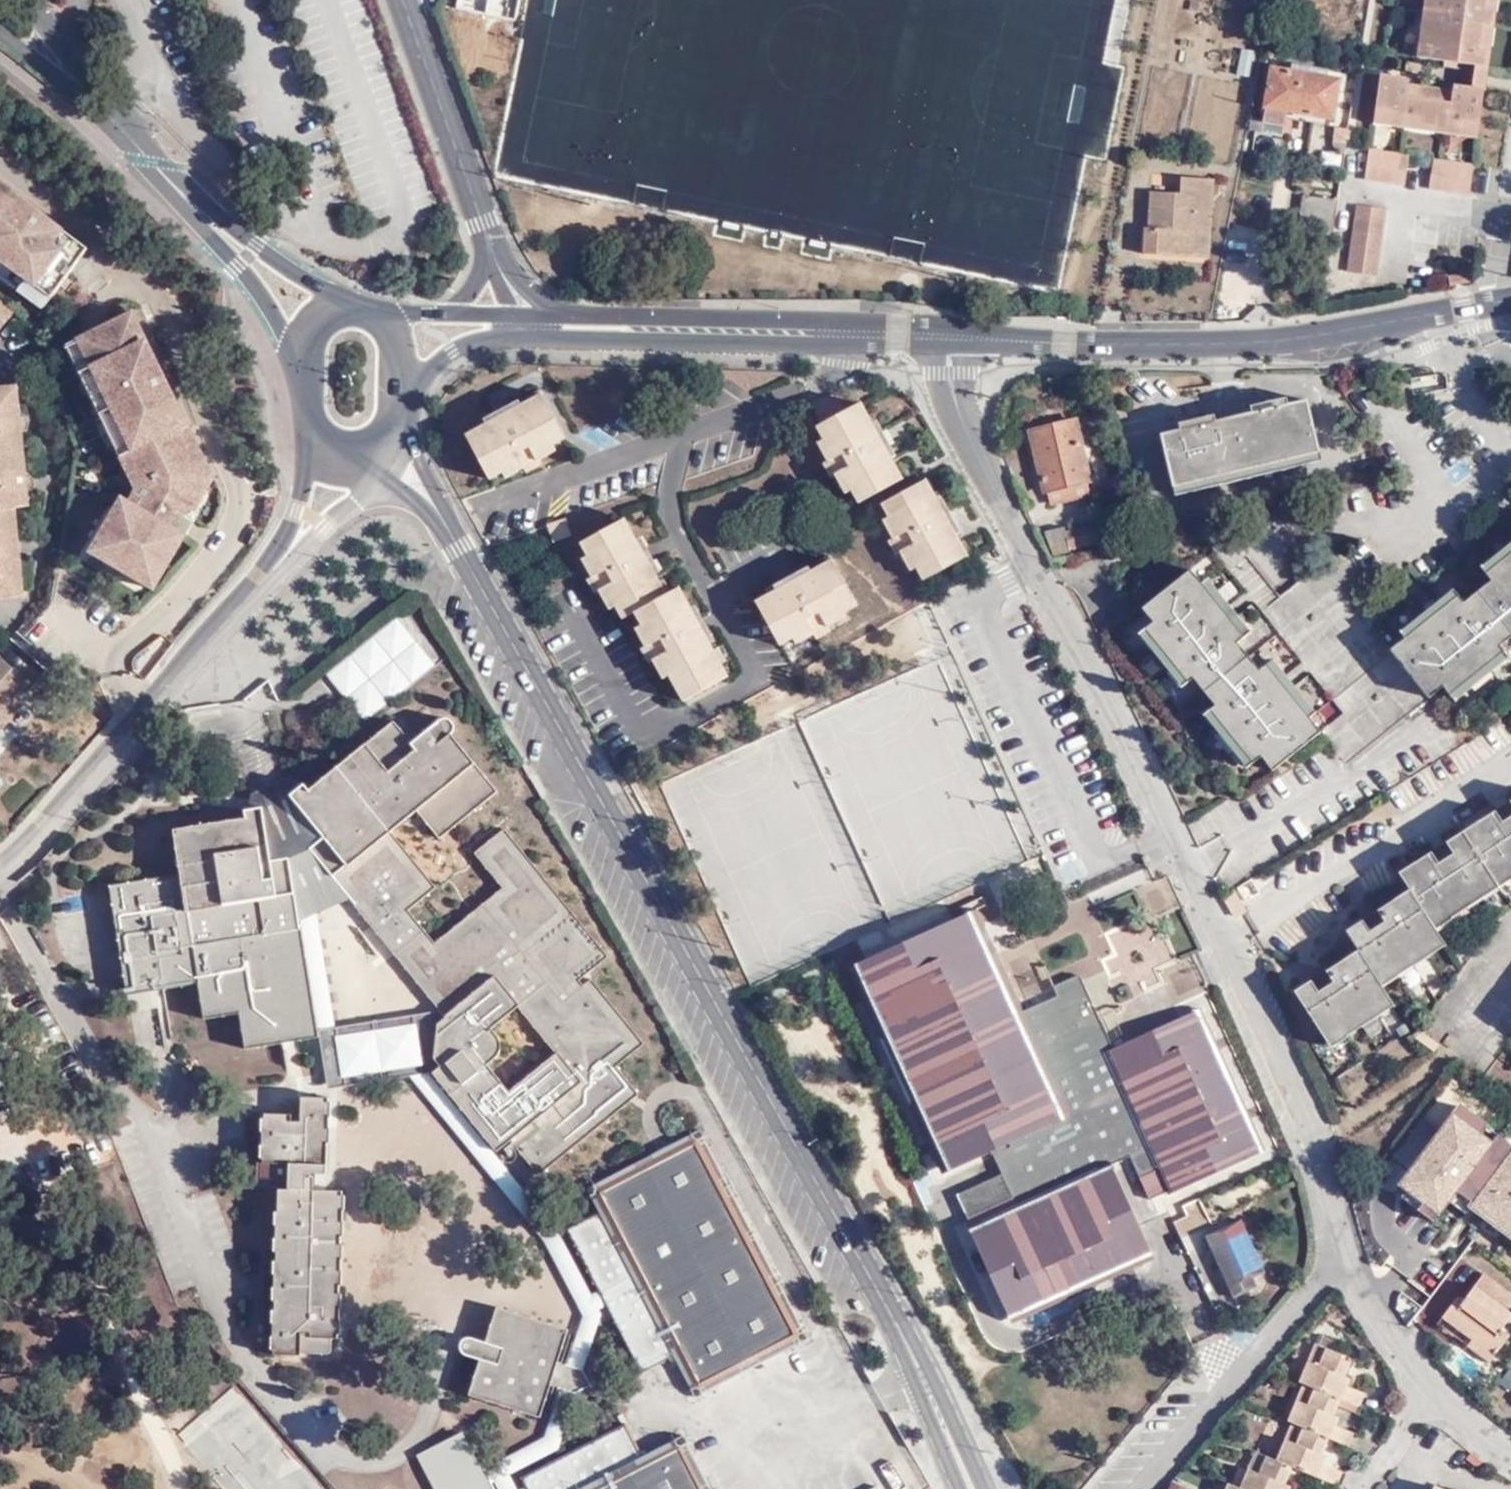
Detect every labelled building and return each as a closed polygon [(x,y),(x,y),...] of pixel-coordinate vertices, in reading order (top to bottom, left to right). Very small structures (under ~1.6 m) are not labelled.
[(456,28),(488,36),(493,15),(487,14),(490,0),(463,0),(456,28)] [(1426,0),(1419,42),(1434,45),(1432,57),(1447,59),(1456,0),(1427,0),(1426,0)] [(1447,59),(1457,61),(1466,0),(1456,0),(1447,59)] [(1457,61),(1476,63),(1486,65),(1489,47),(1481,46),(1485,24),(1491,26),(1494,8),(1488,6),(1489,0),(1466,0),(1457,61)] [(1488,6),(1494,8),(1491,26),(1485,24),(1481,46),(1489,47),(1486,65),(1476,63),(1472,86),(1485,89),(1490,61),(1499,0),(1489,0),(1488,6)] [(1434,45),(1419,42),(1417,55),(1432,57),(1434,45)] [(1245,48),(1240,75),(1252,77),(1257,50),(1245,48)] [(1266,116),(1264,119),(1285,123),(1288,110),(1334,117),(1341,77),(1271,65),(1264,103),(1267,104),(1266,116)] [(1480,123),(1485,89),(1472,86),(1456,84),(1455,89),(1453,100),(1410,95),(1412,82),(1413,77),(1382,72),(1377,109),(1393,110),(1390,124),(1405,126),(1407,114),(1418,117),(1417,122),(1435,126),(1434,131),(1462,135),(1464,120),(1480,123)] [(1453,100),(1455,89),(1412,82),(1410,95),(1453,100)] [(1393,110),(1377,109),(1375,122),(1390,124),(1393,110)] [(1405,126),(1434,131),(1435,126),(1417,122),(1418,117),(1407,114),(1405,126)] [(1478,137),(1480,123),(1464,120),(1462,135),(1478,137)] [(1335,141),(1348,143),(1350,128),(1337,126),(1335,141)] [(1405,182),(1410,154),(1371,147),(1366,176),(1405,182)] [(1474,163),(1435,157),(1431,186),(1470,192),(1474,163)] [(1146,250),(1197,254),(1199,196),(1213,196),(1214,179),(1184,177),(1183,192),(1152,190),(1150,226),(1147,225),(1146,250)] [(88,246),(40,211),(0,182),(0,273),(45,306),(88,246)] [(1299,229),(1334,235),(1340,197),(1305,192),(1299,229)] [(1199,196),(1197,254),(1211,254),(1213,196),(1199,196)] [(1388,208),(1358,203),(1348,269),(1378,274),(1388,208)] [(16,306),(0,294),(0,324),(16,306)] [(196,511),(217,476),(180,401),(134,307),(64,341),(135,486),(128,497),(121,492),(88,550),(155,590),(189,532),(179,526),(185,517),(190,508),(196,511)] [(27,589),(21,544),(16,503),(31,501),(29,486),(34,485),(33,478),(32,472),(29,472),(23,424),(27,423),(26,416),(25,408),(22,409),(17,379),(0,381),(0,592),(27,589)] [(479,427),(459,438),(482,481),(495,474),(513,464),(516,470),(519,474),(532,467),(530,462),(527,457),(544,447),(557,440),(534,397),(520,404),(507,411),(504,413),(506,418),(492,426),(490,421),(479,427)] [(854,398),(811,423),(818,436),(828,454),(822,457),(818,460),(826,473),(830,471),(836,467),(846,486),(854,499),(897,474),(890,461),(883,448),(880,443),(875,445),(867,432),(872,429),(861,411),(854,398)] [(1308,405),(1163,436),(1178,504),(1216,494),(1284,478),(1325,468),(1308,405)] [(476,422),(479,427),(490,421),(492,426),(506,418),(504,413),(501,408),(476,422)] [(866,408),(861,411),(872,429),(867,432),(875,445),(880,443),(884,440),(866,408)] [(1044,488),(1089,478),(1074,420),(1030,430),(1044,488)] [(818,436),(812,439),(822,457),(828,454),(818,436)] [(544,447),(527,457),(530,462),(548,453),(544,447)] [(895,458),(890,461),(897,474),(902,471),(895,458)] [(513,464),(495,474),(498,479),(516,470),(513,464)] [(846,486),(836,467),(830,471),(841,489),(846,486)] [(938,506),(921,474),(877,499),(885,512),(895,530),(890,533),(885,536),(893,550),(897,548),(903,545),(913,562),(921,576),(964,551),(957,537),(951,528),(946,519),(941,522),(934,508),(938,506)] [(1092,493),(1089,478),(1044,488),(1047,503),(1092,493)] [(951,517),(937,493),(933,495),(938,506),(934,508),(941,522),(946,519),(951,517)] [(879,515),(890,533),(895,530),(885,512),(879,515)] [(1046,531),(1051,555),(1068,551),(1067,548),(1135,532),(1133,523),(1141,522),(1140,517),(1064,533),(1063,527),(1046,531)] [(630,539),(618,519),(575,544),(582,557),(593,575),(587,578),(582,580),(590,595),(595,592),(600,589),(611,607),(618,619),(630,613),(638,626),(648,644),(642,647),(638,650),(646,663),(650,661),(655,657),(666,676),(681,702),(725,675),(717,662),(709,649),(704,639),(700,632),(695,635),(687,621),(692,618),(686,608),(675,587),(667,592),(662,594),(655,582),(647,569),(644,563),(639,566),(631,553),(636,550),(630,539)] [(541,526),(547,543),(565,537),(559,520),(541,526)] [(961,534),(957,537),(964,551),(969,548),(961,534)] [(631,553),(639,566),(644,563),(648,560),(635,537),(630,539),(636,550),(631,553)] [(907,566),(913,562),(903,545),(897,548),(907,566)] [(1510,638),(1510,551),(1482,574),(1490,584),(1476,594),(1510,638)] [(814,565),(828,557),(825,552),(811,560),(814,565)] [(576,560),(587,578),(593,575),(582,557),(576,560)] [(852,600),(828,557),(814,565),(797,575),(799,580),(786,588),(783,583),(761,595),(752,601),(777,644),(789,636),(808,626),(811,632),(813,636),(827,628),(825,624),(821,618),(840,608),(852,600)] [(786,588),(799,580),(797,575),(794,570),(786,575),(758,591),(761,595),(783,583),(786,588)] [(1196,584),(1188,572),(1137,607),(1148,620),(1132,631),(1175,685),(1187,677),(1199,689),(1243,656),(1228,642),(1244,629),(1225,606),(1205,579),(1196,584)] [(655,582),(662,594),(667,592),(660,579),(655,582)] [(595,592),(605,610),(611,607),(600,589),(595,592)] [(1476,594),(1467,602),(1457,592),(1429,615),(1400,640),(1407,649),(1395,660),(1429,700),(1436,709),(1449,698),(1459,707),(1510,668),(1504,660),(1510,654),(1510,638),(1476,594)] [(687,621),(695,635),(700,632),(705,629),(691,605),(686,608),(692,618),(687,621)] [(843,613),(840,608),(821,618),(825,624),(843,613)] [(315,675),(355,722),(425,665),(389,617),(315,675)] [(642,647),(648,644),(638,626),(632,629),(642,647)] [(808,626),(789,636),(793,642),(811,632),(808,626)] [(714,646),(709,649),(717,662),(722,659),(714,646)] [(2,712),(18,693),(32,677),(0,649),(0,710),(2,712)] [(1256,755),(1267,766),(1312,731),(1302,719),(1305,714),(1289,696),(1262,666),(1254,669),(1243,656),(1199,689),(1211,703),(1198,713),(1239,766),(1256,755)] [(661,679),(666,676),(655,657),(650,661),(661,679)] [(747,975),(1039,864),(1009,784),(994,790),(946,666),(669,771),(747,975)] [(2,712),(10,719),(26,700),(18,693),(2,712)] [(10,719),(2,712),(0,714),(0,729),(10,719)] [(432,1058),(437,1063),(434,1073),(488,1139),(502,1128),(511,1138),(539,1174),(637,1092),(614,1064),(642,1041),(590,978),(580,987),(575,980),(604,955),(500,826),(468,852),(497,887),(429,944),(402,907),(428,885),(385,832),(411,811),(434,838),(490,792),(445,736),(446,725),(439,719),(430,718),(402,743),(385,722),(302,789),(296,783),(282,796),(288,806),(267,815),(262,806),(247,808),(247,816),(175,829),(182,872),(111,886),(130,993),(199,980),(207,1017),(240,1010),(247,1048),(323,1035),(321,1026),(302,918),(298,895),(337,876),(350,892),(359,903),(356,906),(439,1009),(446,1018),(438,1021),(432,1058)] [(282,796),(296,783),(283,773),(248,792),(247,808),(262,806),(267,815),(288,806),(282,796)] [(1500,812),(1510,805),(1507,799),(1496,806),(1500,812)] [(1510,864),(1510,805),(1500,812),(1496,806),(1442,841),(1446,847),(1435,854),(1432,848),(1397,870),(1407,887),(1375,908),(1377,912),(1363,921),(1361,917),(1342,929),(1354,948),(1324,968),(1328,973),(1312,984),(1308,978),(1292,988),(1323,1039),(1387,997),(1379,985),(1374,977),(1439,935),(1433,926),(1427,918),(1510,864)] [(1446,847),(1442,841),(1432,848),(1435,854),(1446,847)] [(1427,918),(1433,926),(1446,917),(1445,916),(1462,905),(1463,907),(1480,895),(1479,894),(1510,874),(1510,864),(1427,918)] [(302,918),(350,892),(337,876),(298,895),(302,918)] [(1377,912),(1375,908),(1361,917),(1363,921),(1377,912)] [(1080,1024),(1090,1018),(1071,976),(1038,990),(1042,998),(1011,1012),(966,913),(849,968),(943,1171),(985,1150),(998,1175),(953,1196),(1010,1318),(1147,1256),(1107,1165),(1128,1155),(1139,1178),(1158,1169),(1167,1190),(1260,1148),(1194,1008),(1104,1047),(1094,1052),(1080,1024)] [(1444,943),(1439,935),(1374,977),(1379,985),(1444,943)] [(1308,978),(1312,984),(1328,973),(1324,968),(1308,978)] [(136,1037),(164,1035),(161,996),(133,998),(136,1037)] [(1391,1004),(1387,997),(1323,1039),(1328,1047),(1345,1037),(1343,1034),(1391,1004)] [(331,1086),(434,1073),(437,1063),(432,1058),(438,1021),(446,1018),(439,1009),(321,1026),(323,1035),(331,1086)] [(1104,1047),(1090,1018),(1080,1024),(1094,1052),(1104,1047)] [(472,1043),(486,1060),(496,1051),(496,1040),(488,1029),(472,1043)] [(330,1176),(333,1100),(307,1098),(305,1122),(296,1122),(297,1113),(269,1112),(268,1162),(261,1162),(261,1178),(289,1179),(289,1188),(282,1188),(276,1350),(334,1353),(334,1337),(343,1337),(348,1192),(321,1190),(321,1176),(330,1176)] [(1455,1205),(1462,1211),(1510,1246),(1510,1145),(1461,1107),(1428,1152),(1401,1190),(1442,1220),(1455,1205)] [(693,1389),(807,1331),(693,1123),(581,1181),(594,1205),(560,1224),(638,1366),(672,1349),(693,1389)] [(497,1150),(511,1138),(502,1128),(488,1139),(497,1150)] [(1239,1219),(1211,1232),(1229,1273),(1222,1276),(1231,1298),(1256,1287),(1252,1277),(1264,1272),(1239,1219)] [(1229,1273),(1211,1232),(1203,1235),(1222,1276),(1229,1273)] [(1497,1352),(1510,1336),(1501,1330),(1510,1317),(1510,1312),(1508,1309),(1510,1305),(1510,1293),(1484,1272),(1461,1302),(1457,1298),(1441,1317),(1473,1341),(1476,1337),(1497,1352)] [(465,1390),(537,1411),(562,1323),(495,1301),(481,1337),(465,1337),(462,1345),(466,1352),(476,1356),(465,1390)] [(1317,1347),(1325,1350),(1331,1353),(1334,1342),(1320,1337),(1317,1347)] [(1489,1362),(1497,1352),(1476,1337),(1473,1341),(1468,1347),(1489,1362)] [(1314,1346),(1307,1363),(1318,1366),(1325,1350),(1317,1347),(1314,1346)] [(1307,1363),(1300,1383),(1303,1384),(1314,1388),(1339,1398),(1344,1385),(1352,1362),(1331,1353),(1325,1350),(1318,1366),(1307,1363)] [(570,1370),(565,1388),(581,1392),(586,1375),(570,1370)] [(1314,1388),(1303,1384),(1295,1405),(1305,1408),(1314,1388)] [(1359,1407),(1361,1407),(1365,1394),(1344,1385),(1339,1398),(1341,1399),(1359,1407)] [(1295,1405),(1289,1422),(1293,1424),(1304,1428),(1327,1438),(1331,1426),(1338,1408),(1341,1399),(1339,1398),(1314,1388),(1305,1408),(1295,1405)] [(228,1488),(317,1488),(294,1453),(256,1477),(240,1452),(261,1439),(234,1396),(188,1425),(228,1488)] [(1356,1414),(1359,1407),(1341,1399),(1338,1408),(1356,1414)] [(682,1425),(641,1447),(624,1415),(514,1471),(524,1488),(715,1488),(682,1425)] [(1304,1428),(1293,1424),(1286,1444),(1297,1448),(1304,1428)] [(1330,1439),(1351,1447),(1355,1436),(1331,1426),(1327,1438),(1330,1439)] [(1286,1444),(1279,1463),(1294,1469),(1317,1478),(1321,1465),(1330,1439),(1327,1438),(1304,1428),(1297,1448),(1286,1444)] [(489,1477),(482,1479),(476,1469),(483,1466),(477,1454),(470,1457),(455,1430),(416,1450),(437,1488),(496,1488),(489,1477)] [(265,1438),(243,1454),(259,1475),(281,1459),(265,1438)] [(1258,1455),(1243,1488),(1288,1488),(1287,1488),(1294,1469),(1279,1463),(1258,1455)] [(1339,1486),(1343,1473),(1321,1465),(1317,1478),(1339,1486)] [(482,1479),(489,1477),(483,1466),(476,1469),(482,1479)]
